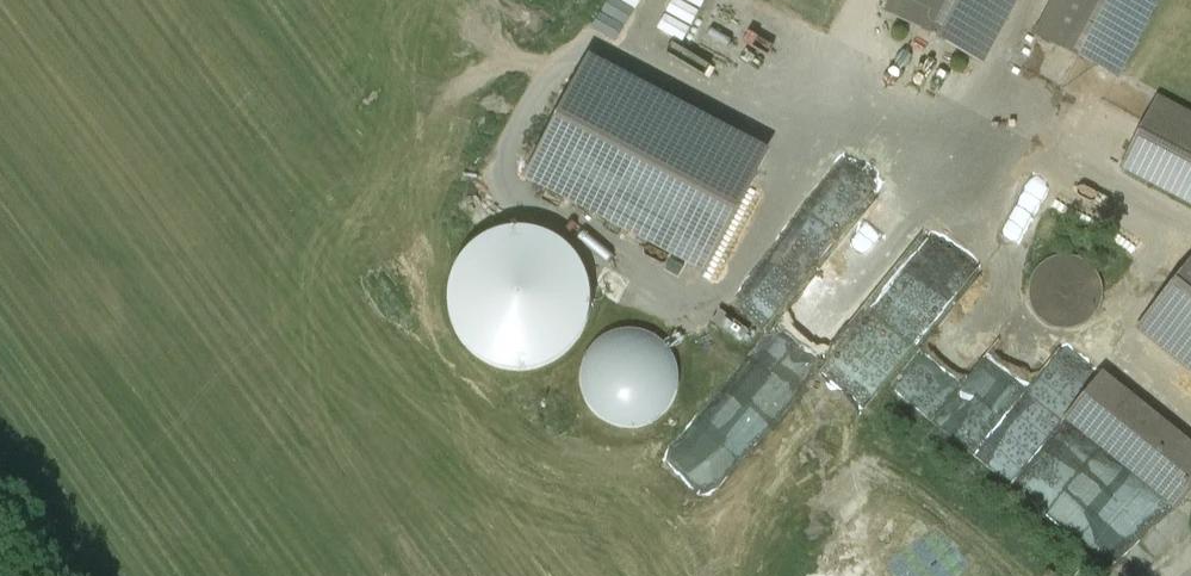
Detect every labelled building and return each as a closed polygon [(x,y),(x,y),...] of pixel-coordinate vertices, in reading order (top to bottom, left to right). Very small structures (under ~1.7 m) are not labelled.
[(890,12),(982,61),(1014,0),(896,0),(890,12)] [(1038,34),(1114,77),(1155,0),(1056,0),(1038,34)] [(526,179),(705,267),(764,148),(585,59),(526,179)] [(1157,99),(1122,167),(1190,203),(1190,116),(1157,99)] [(562,378),(595,253),(474,221),(441,346),(562,378)] [(1057,255),(1050,257),(1040,265),(1031,280),(1030,293),(1035,309),(1043,319),(1056,326),(1069,327),(1079,325),(1090,319),(1100,306),(1103,293),(1100,276),(1093,265),(1082,257),(1070,254),(1057,255)] [(1138,328),(1190,369),(1190,260),(1138,328)] [(683,350),(609,326),(582,407),(656,432),(683,350)] [(1102,375),(1066,421),(1178,509),(1190,492),(1190,445),(1102,375)]
